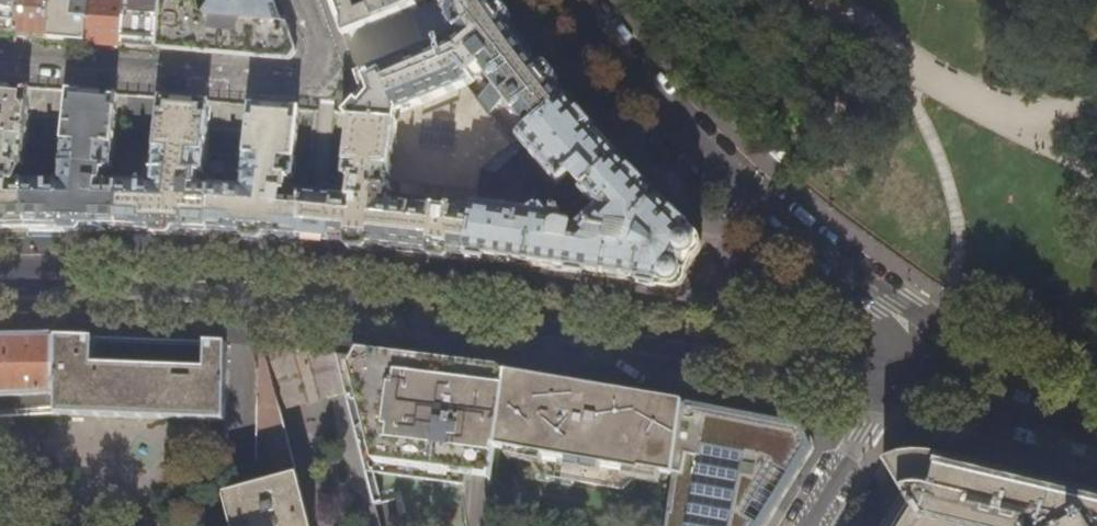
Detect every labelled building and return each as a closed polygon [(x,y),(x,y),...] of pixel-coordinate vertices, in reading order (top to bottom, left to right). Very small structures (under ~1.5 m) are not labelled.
[(18,0),(0,0),(0,32),(16,33),(18,0)] [(16,33),(15,37),(29,38),(47,40),(47,37),(51,0),(18,0),(16,33)] [(47,37),(64,39),(84,41),(86,16),(71,14),(72,0),(51,0),(47,37)] [(86,16),(84,41),(84,43),(101,44),(123,46),(127,0),(88,0),(86,16)] [(123,46),(138,47),(157,49),(159,0),(127,0),(123,46)] [(157,49),(210,54),(289,60),(293,55),(296,51),(289,33),(285,22),(281,21),(205,15),(199,15),(195,0),(159,0),(157,49)] [(211,6),(205,15),(281,21),(273,0),(212,0),(211,6)] [(423,0),(329,0),(343,36),(427,7),(423,0)] [(502,97),(528,130),(567,98),(548,74),(537,60),(525,45),(516,32),(495,0),(467,0),(447,14),(459,32),(452,41),(357,76),(363,93),(355,102),(346,113),(350,117),(396,117),(397,105),(469,78),(481,69),(491,82),(502,97)] [(447,14),(467,0),(437,0),(447,14)] [(397,105),(396,117),(388,192),(414,195),(413,205),(442,209),(443,198),(475,202),(479,169),(510,144),(487,115),(502,97),(491,82),(475,100),(465,87),(472,82),(469,78),(397,105)] [(28,180),(14,180),(15,168),(24,168),(29,88),(0,86),(0,229),(28,229),(28,180)] [(119,230),(120,180),(104,179),(104,167),(112,167),(117,95),(68,92),(62,181),(28,180),(28,229),(73,229),(119,230)] [(631,170),(611,149),(567,98),(528,130),(516,139),(522,146),(559,187),(567,181),(579,194),(581,193),(597,209),(579,227),(557,224),(558,211),(552,211),(551,213),(547,212),(543,206),(533,205),(528,210),(475,202),(473,213),(467,259),(546,270),(601,279),(670,290),(675,290),(679,288),(682,286),(684,282),(685,279),(685,273),(693,258),(694,257),(697,254),(699,251),(700,249),(700,241),(699,239),(698,237),(695,234),(665,204),(631,170)] [(210,234),(211,185),(196,184),(197,173),(204,173),(209,103),(159,99),(152,182),(120,180),(119,230),(163,231),(210,234)] [(302,240),(305,193),(287,192),(288,179),(294,179),(298,110),(249,106),(243,188),(211,185),(210,234),(255,237),(302,240)] [(396,117),(350,117),(344,176),(350,177),(349,197),(333,196),(329,243),(392,250),(418,253),(467,259),(473,213),(442,209),(413,205),(386,202),(388,192),(396,117)] [(776,137),(765,149),(783,165),(794,153),(776,137)] [(522,146),(516,139),(510,144),(479,169),(494,172),(522,146)] [(329,243),(333,196),(319,195),(305,193),(302,240),(315,241),(329,243)] [(53,416),(224,421),(225,343),(78,337),(34,337),(0,337),(0,418),(53,416)] [(495,449),(508,374),(487,372),(450,367),(335,354),(345,395),(366,472),(490,487),(495,449)] [(674,477),(685,404),(684,404),(648,398),(591,388),(526,377),(508,374),(495,449),(525,453),(538,475),(620,489),(641,471),(674,477)] [(813,448),(808,438),(803,427),(742,415),(685,404),(674,477),(666,525),(765,525),(813,448)] [(960,462),(941,457),(924,453),(915,451),(907,451),(896,454),(890,457),(886,460),(883,463),(906,499),(897,513),(889,525),(1096,525),(1096,494),(960,462)] [(297,475),(286,479),(225,497),(232,525),(310,525),(297,475)]
